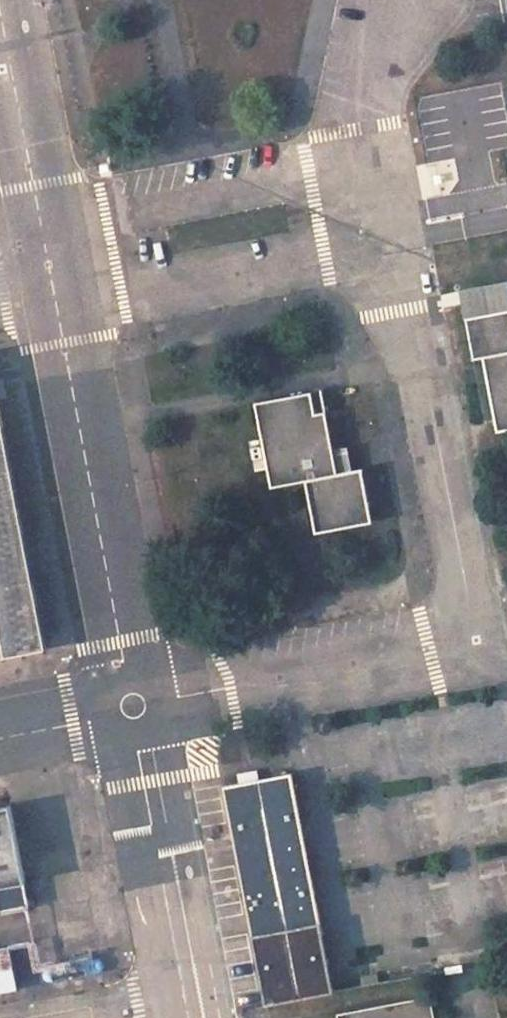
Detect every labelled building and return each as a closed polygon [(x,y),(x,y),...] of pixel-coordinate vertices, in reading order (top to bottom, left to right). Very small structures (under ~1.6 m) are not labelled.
[(506,324),(506,294),(470,301),(475,329),(506,324)] [(506,430),(506,324),(475,329),(483,369),(496,366),(506,430)] [(51,648),(0,386),(0,660),(51,648)] [(317,398),(259,410),(277,492),(311,486),(323,539),(378,528),(365,476),(345,479),(335,419),(320,421),(317,398)] [(234,792),(259,930),(320,918),(295,779),(234,792)] [(40,904),(21,806),(0,809),(0,912),(40,904)] [(274,1009),(335,997),(320,918),(259,930),(274,1009)] [(0,956),(0,995),(24,991),(15,953),(0,956)] [(339,1017),(439,1017),(434,997),(339,1017)]
